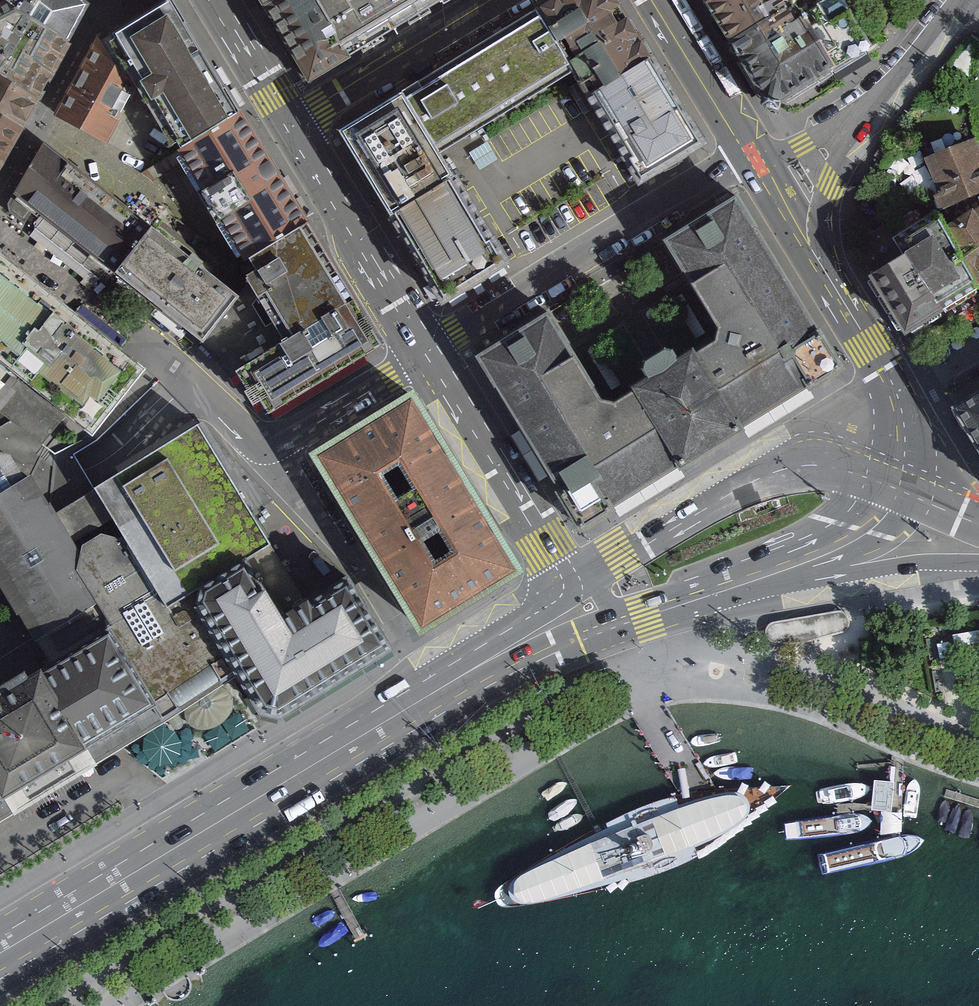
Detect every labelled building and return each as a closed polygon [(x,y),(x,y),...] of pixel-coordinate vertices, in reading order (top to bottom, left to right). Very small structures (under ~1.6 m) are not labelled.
[(61,47),(83,6),(75,0),(0,0),(0,5),(21,25),(61,47)] [(175,152),(236,115),(168,0),(164,0),(105,35),(132,81),(175,152)] [(254,6),(306,84),(341,63),(319,20),(314,22),(302,0),(267,0),(254,6)] [(314,22),(319,20),(341,63),(445,0),(302,0),(314,22)] [(615,0),(558,0),(533,15),(568,77),(578,95),(647,54),(615,0)] [(727,47),(741,38),(775,19),(793,8),(788,0),(700,0),(727,47)] [(727,47),(760,96),(761,110),(779,115),(781,108),(836,75),(834,72),(872,49),(871,46),(843,0),(826,0),(799,16),(793,8),(775,19),(741,38),(727,47)] [(21,25),(0,5),(0,61),(21,25)] [(568,77),(533,15),(398,94),(437,157),(568,77)] [(32,102),(61,47),(21,25),(0,61),(0,84),(32,102)] [(132,81),(105,35),(59,123),(99,145),(132,81)] [(578,95),(633,186),(702,145),(647,54),(578,95)] [(16,131),(32,102),(0,84),(0,121),(16,131)] [(398,94),(329,138),(380,219),(449,177),(437,157),(398,94)] [(242,265),(303,228),(236,115),(175,152),(242,265)] [(16,131),(0,121),(0,161),(16,131)] [(974,139),(924,161),(947,210),(978,196),(978,149),(974,139)] [(11,195),(113,275),(149,229),(48,149),(11,195)] [(380,219),(437,311),(506,269),(449,177),(380,219)] [(737,197),(664,240),(717,330),(723,339),(714,345),(693,357),(690,351),(672,361),(666,350),(636,367),(643,380),(627,390),(630,394),(608,406),(601,411),(596,403),(543,313),(471,356),(550,490),(549,491),(571,528),(606,508),(603,503),(668,465),(670,467),(736,428),(733,424),(801,384),(802,386),(840,364),(814,320),(811,322),(737,197)] [(948,233),(978,283),(978,213),(948,233)] [(943,314),(978,291),(978,283),(948,233),(938,217),(898,242),(907,256),(943,314)] [(241,292),(276,350),(351,306),(308,235),(303,228),(242,265),(246,271),(250,277),(237,285),(241,292)] [(199,343),(236,297),(226,289),(149,229),(113,275),(191,336),(199,343)] [(56,455),(88,439),(146,368),(67,306),(0,253),(0,411),(56,455)] [(894,309),(910,334),(943,314),(907,256),(874,276),(880,286),(894,309)] [(236,297),(199,343),(227,379),(276,350),(241,292),(236,297)] [(351,306),(276,350),(227,379),(240,401),(245,398),(258,421),(377,350),(351,306)] [(946,406),(978,463),(978,387),(946,406)] [(410,395),(306,458),(409,628),(513,565),(410,395)] [(183,602),(242,566),(269,550),(233,491),(197,431),(87,497),(109,534),(154,608),(159,616),(183,602)] [(49,670),(104,638),(154,608),(109,534),(76,553),(31,477),(22,483),(7,458),(0,456),(0,588),(49,670)] [(300,601),(269,550),(242,566),(277,623),(303,607),(300,601)] [(183,602),(259,726),(389,647),(348,580),(303,607),(277,623),(242,566),(183,602)] [(121,747),(169,780),(259,726),(183,602),(159,616),(154,608),(104,638),(156,726),(121,747)] [(771,624),(764,632),(774,643),(810,640),(842,633),(850,620),(841,612),(771,624)] [(121,747),(156,726),(104,638),(49,670),(28,683),(26,680),(0,695),(0,819),(121,747)] [(764,808),(788,786),(751,786),(722,789),(714,790),(694,794),(686,795),(677,798),(662,803),(619,818),(597,829),(574,840),(525,867),(501,885),(494,896),(497,905),(510,910),(542,906),(596,892),(641,879),(690,857),(727,836),(764,808)]
